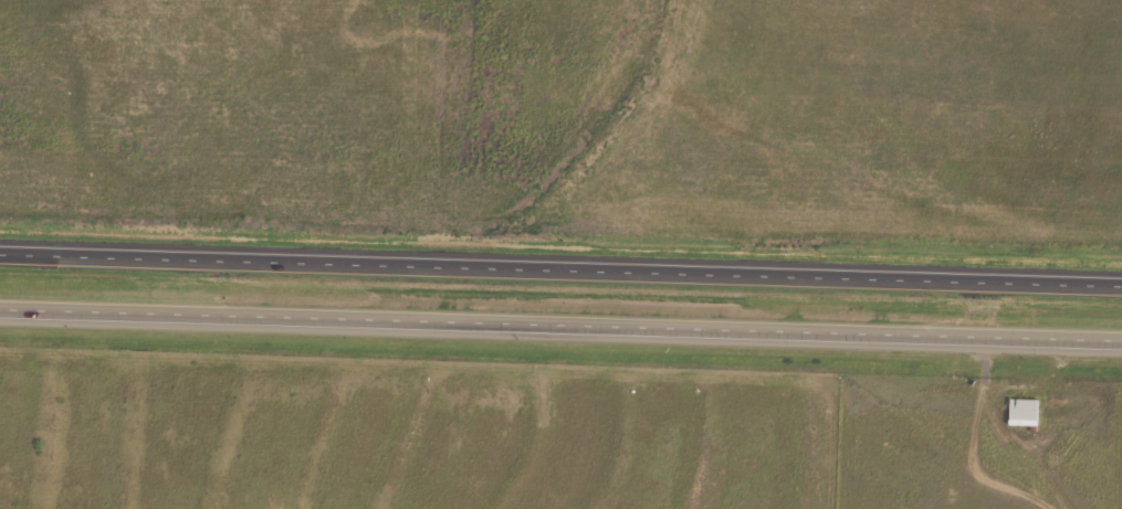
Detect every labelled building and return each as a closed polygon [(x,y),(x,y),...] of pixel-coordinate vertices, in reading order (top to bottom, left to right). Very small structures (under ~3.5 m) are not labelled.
[(1005,424),(1037,424),(1037,397),(1006,396),(1005,424)]
